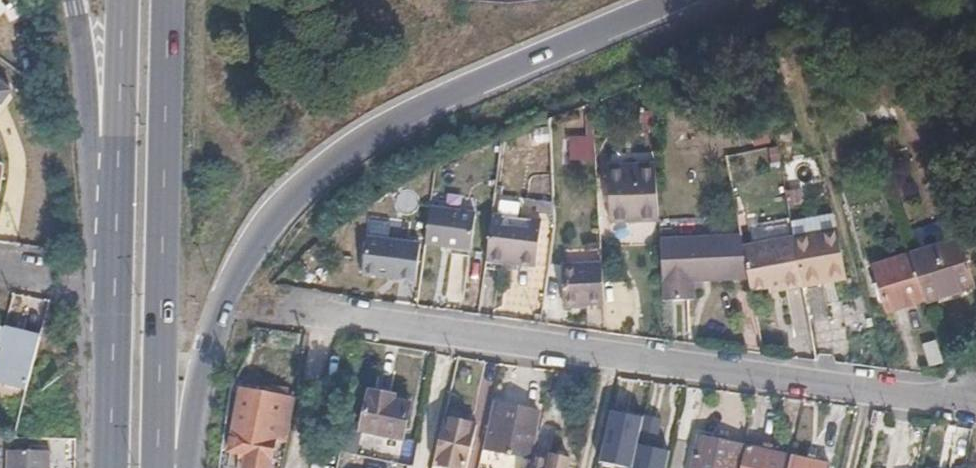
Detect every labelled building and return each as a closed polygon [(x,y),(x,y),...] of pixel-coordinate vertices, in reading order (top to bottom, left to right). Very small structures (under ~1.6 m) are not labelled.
[(12,89),(0,81),(0,106),(12,89)] [(567,133),(567,159),(589,158),(589,133),(567,133)] [(659,220),(657,183),(656,166),(609,169),(611,221),(659,220)] [(473,215),(429,211),(425,248),(469,252),(473,215)] [(541,220),(491,213),(486,261),(537,267),(541,220)] [(841,229),(795,237),(805,288),(832,283),(831,275),(851,272),(841,229)] [(793,233),(742,243),(749,282),(750,286),(767,283),(781,280),(782,285),(803,282),(793,233)] [(749,282),(742,243),(741,238),(661,242),(664,302),(694,301),(694,283),(749,282)] [(419,248),(365,243),(362,279),(415,284),(419,248)] [(961,245),(960,243),(915,257),(929,303),(975,290),(975,282),(973,274),(961,245)] [(890,313),(929,303),(915,257),(878,268),(890,313)] [(605,305),(603,266),(563,268),(565,306),(605,305)] [(768,289),(782,285),(781,280),(767,283),(768,289)] [(1,329),(0,332),(0,385),(22,392),(36,338),(1,329)] [(271,422),(276,396),(239,390),(234,415),(271,422)] [(408,401),(368,392),(360,431),(400,440),(408,401)] [(290,398),(276,396),(271,422),(286,425),(290,398)] [(528,462),(528,460),(540,414),(488,404),(478,451),(528,462)] [(599,461),(630,467),(631,467),(636,444),(643,417),(610,409),(599,461)] [(271,422),(234,415),(230,433),(272,440),(275,423),(271,422)] [(661,421),(643,417),(636,444),(655,448),(661,421)] [(441,418),(429,466),(437,467),(465,467),(474,425),(441,418)] [(286,425),(275,423),(272,440),(283,442),(286,425)] [(230,433),(226,453),(242,456),(240,467),(267,467),(272,440),(230,433)] [(730,467),(737,467),(741,448),(695,438),(688,467),(718,467),(719,465),(730,467)] [(631,467),(665,467),(669,451),(655,448),(636,444),(631,467)] [(781,456),(743,448),(739,467),(778,467),(781,456)] [(46,451),(3,451),(3,467),(46,467),(46,451)] [(787,458),(785,467),(827,467),(827,466),(787,458)]
